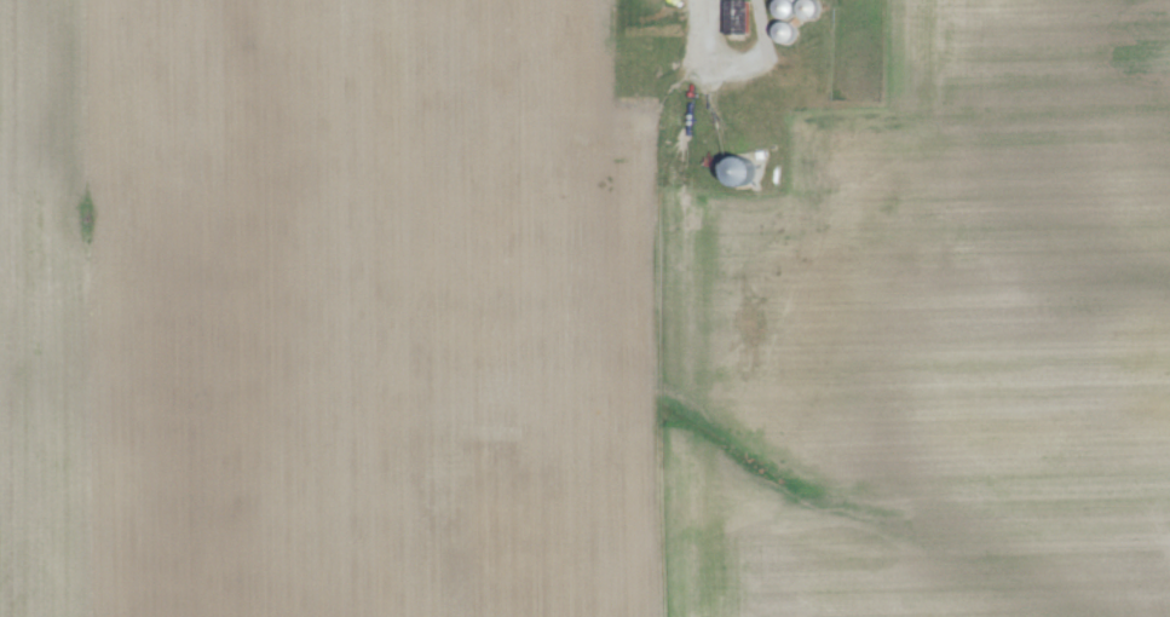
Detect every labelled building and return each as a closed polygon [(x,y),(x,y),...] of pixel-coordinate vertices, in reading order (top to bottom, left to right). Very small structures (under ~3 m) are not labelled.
[(729,0),(730,34),(748,33),(747,0),(741,0),(729,0)]
